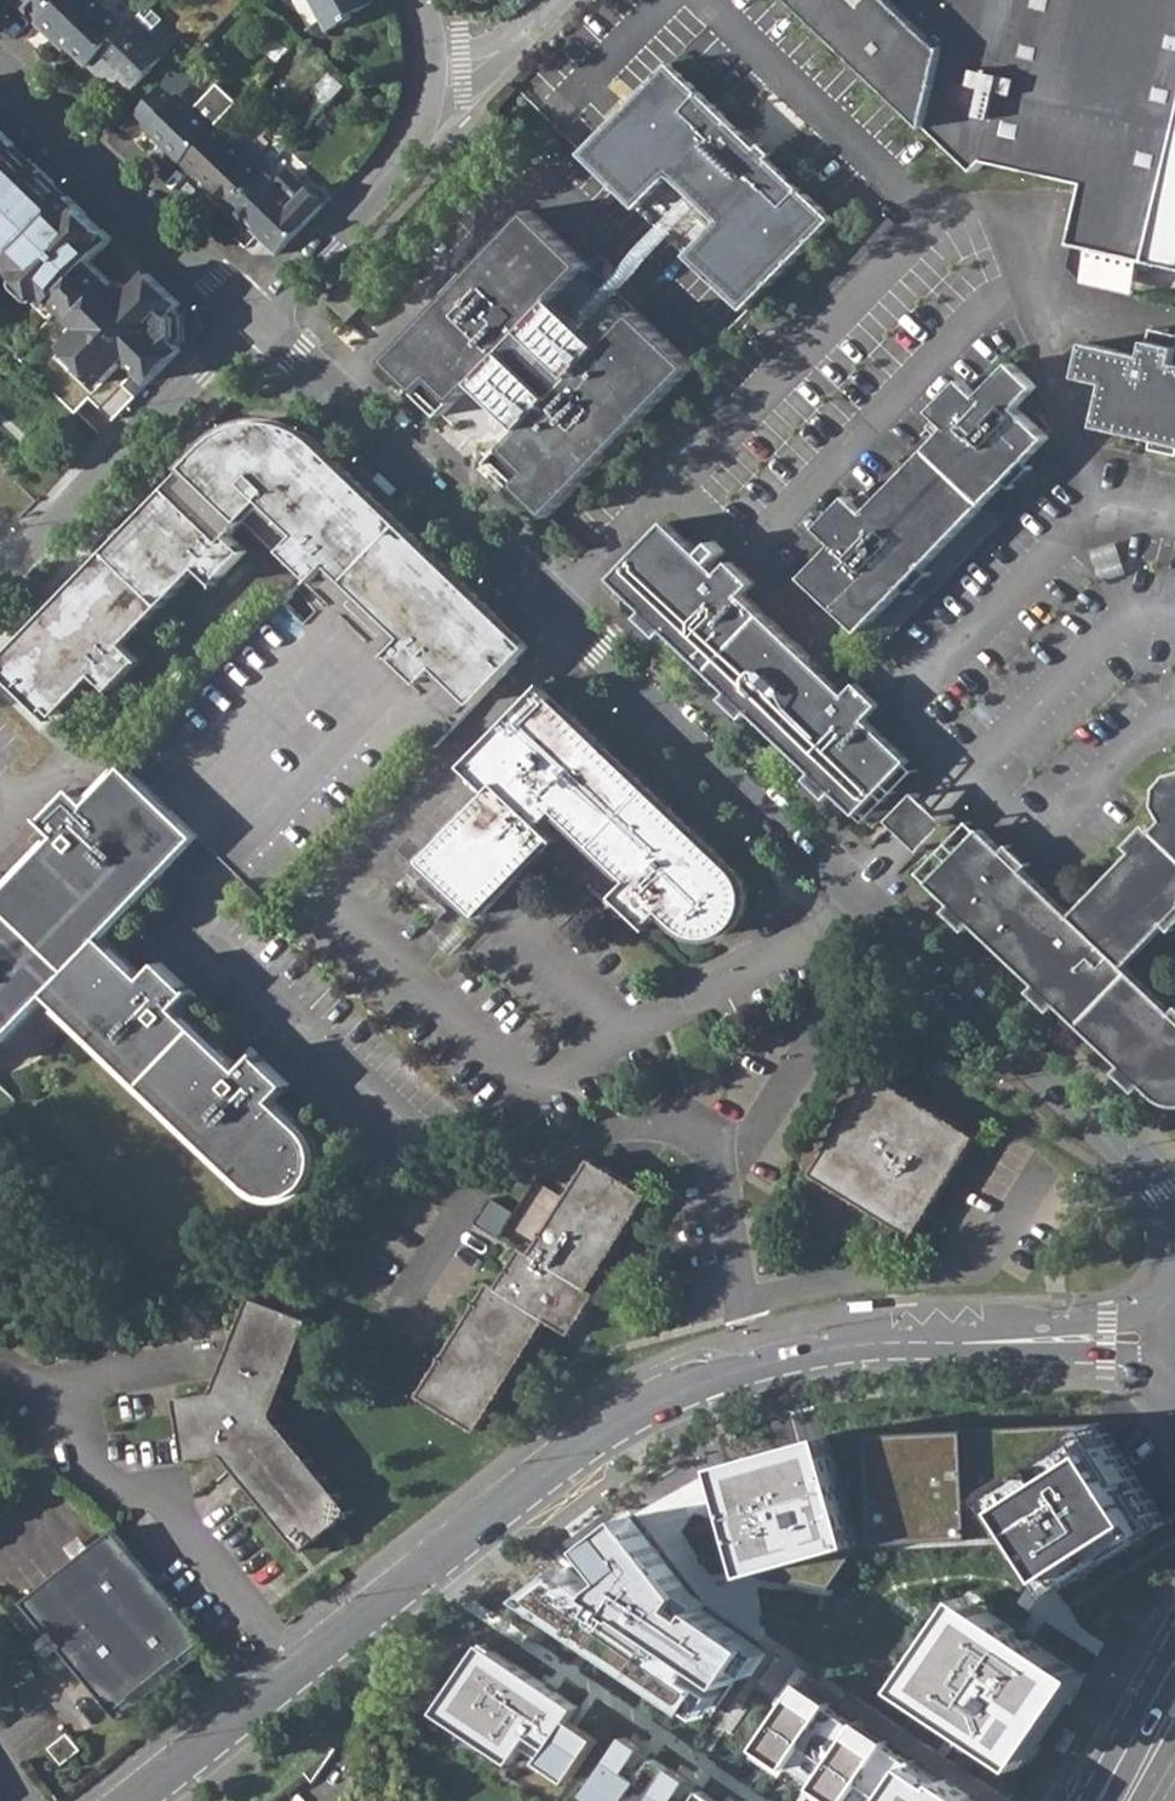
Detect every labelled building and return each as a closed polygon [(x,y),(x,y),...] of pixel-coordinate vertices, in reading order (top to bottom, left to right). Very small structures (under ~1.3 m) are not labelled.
[(26,4),(23,8),(38,22),(59,0),(22,0),(26,4)] [(128,24),(103,0),(59,0),(38,22),(56,39),(61,33),(91,61),(128,24)] [(327,31),(349,19),(347,15),(370,2),(369,0),(310,0),(327,31)] [(979,168),(991,156),(1092,178),(1077,242),(1174,264),(1174,0),(804,0),(979,168)] [(106,76),(109,73),(114,69),(124,78),(135,89),(173,49),(137,14),(128,24),(91,61),(106,76)] [(591,152),(754,309),(842,218),(766,145),(763,147),(750,135),(754,133),(677,61),(591,152)] [(135,114),(183,160),(216,125),(217,124),(239,102),(221,83),(198,107),(183,93),(199,77),(185,62),(135,114)] [(120,83),(124,78),(114,69),(109,73),(120,83)] [(141,371),(152,382),(185,348),(181,345),(187,338),(187,317),(180,309),(184,304),(154,274),(131,298),(98,261),(119,240),(0,124),(0,268),(53,319),(17,356),(77,414),(93,397),(115,420),(137,397),(127,388),(141,371)] [(264,170),(216,125),(183,160),(200,176),(203,173),(234,202),(264,170)] [(264,238),(280,253),(314,217),(327,203),(292,170),(279,184),(264,170),(234,202),(268,234),(264,238)] [(393,360),(555,516),(616,452),(620,456),(640,435),(637,431),(699,366),(535,210),(393,360)] [(1151,336),(1146,355),(1089,341),(1081,376),(1109,383),(1099,425),(1158,438),(1156,448),(1174,453),(1174,342),(1151,336)] [(942,436),(883,501),(872,513),(861,502),(854,495),(825,526),(842,542),(812,577),(867,631),(910,587),(916,593),(935,572),(929,567),(1010,481),(1017,487),(1035,466),(1029,461),(1050,437),(1018,406),(1037,385),(1015,361),(983,394),(964,378),(935,409),(941,415),(951,426),(942,436)] [(221,437),(186,471),(241,524),(265,499),(301,534),(286,549),(316,578),(332,562),(409,638),(394,653),(425,683),(440,667),(477,702),(529,647),(316,442),(300,431),(273,424),(248,425),(221,437)] [(241,524),(186,471),(2,662),(58,715),(94,677),(110,692),(140,661),(124,645),(197,570),(212,584),(243,553),(227,538),(241,524)] [(265,499),(241,524),(324,603),(304,624),(282,604),(126,766),(200,836),(264,898),(419,736),(432,749),(477,702),(440,667),(425,683),(394,653),(409,638),(332,562),(316,578),(286,549),(301,534),(265,499)] [(837,792),(874,829),(926,774),(871,721),(887,705),(863,682),(851,695),(748,595),(759,583),(736,560),(724,573),(670,521),(615,578),(647,609),(641,615),(663,636),(669,630),(732,691),(726,697),(748,718),(754,712),(815,771),(810,777),(831,799),(837,792)] [(615,896),(646,926),(661,909),(680,929),(692,936),(700,938),(719,936),(721,934),(736,923),(743,909),(744,890),(734,871),(566,709),(542,686),(466,764),(493,790),(424,861),(480,916),(557,836),(545,825),(558,811),(630,881),(615,896)] [(305,1130),(274,1100),(289,1084),(257,1054),(242,1070),(178,1008),(193,992),(161,962),(146,977),(104,936),(179,858),(200,836),(126,766),(105,788),(91,803),(75,788),(45,820),(61,835),(0,898),(0,1045),(49,994),(252,1189),(267,1196),(281,1197),(294,1193),(307,1183),(316,1161),(313,1142),(305,1130)] [(1174,1107),(1174,1009),(1173,1010),(1127,967),(1174,916),(1174,774),(1168,775),(1157,788),(1155,805),(1163,820),(1153,831),(1146,824),(1126,846),(1132,852),(1073,915),(1025,870),(1032,863),(1010,843),(1004,850),(967,814),(916,868),(953,904),(946,911),(967,930),(974,923),(1036,983),(1029,989),(1051,1010),(1057,1003),(1121,1064),(1115,1071),(1137,1092),(1142,1085),(1161,1103),(1174,1107)] [(892,818),(925,850),(951,822),(918,791),(892,818)] [(811,1172),(912,1237),(976,1138),(875,1072),(811,1172)] [(416,1397),(475,1434),(549,1320),(571,1334),(598,1292),(589,1287),(649,1195),(591,1159),(530,1253),(522,1248),(497,1287),(490,1283),(416,1397)] [(275,1414),(312,1319),(252,1296),(215,1391),(177,1399),(191,1458),(226,1452),(304,1551),(353,1512),(275,1414)] [(743,1470),(774,1579),(879,1579),(874,1551),(888,1550),(985,1546),(1045,1544),(1081,1607),(1174,1550),(1174,1540),(1119,1443),(1111,1429),(980,1437),(883,1440),(843,1441),(743,1470)] [(570,1581),(531,1610),(704,1730),(716,1708),(687,1688),(699,1672),(743,1701),(773,1661),(722,1622),(714,1634),(700,1624),(709,1611),(638,1528),(598,1559),(626,1589),(603,1605),(570,1581)] [(24,1601),(118,1719),(209,1647),(114,1530),(24,1601)] [(988,1601),(920,1708),(1040,1784),(1108,1677),(988,1601)] [(488,1649),(442,1718),(517,1768),(529,1751),(578,1783),(603,1746),(575,1728),(585,1713),(488,1649)] [(799,1678),(747,1759),(809,1800),(986,1800),(927,1763),(799,1678)] [(45,1746),(61,1765),(80,1749),(65,1730),(45,1746)] [(594,1796),(601,1800),(708,1800),(713,1794),(679,1770),(659,1800),(646,1791),(666,1761),(634,1739),(594,1796)] [(338,1747),(305,1773),(313,1782),(338,1747)] [(971,1770),(999,1784),(1006,1769),(978,1755),(971,1770)]
